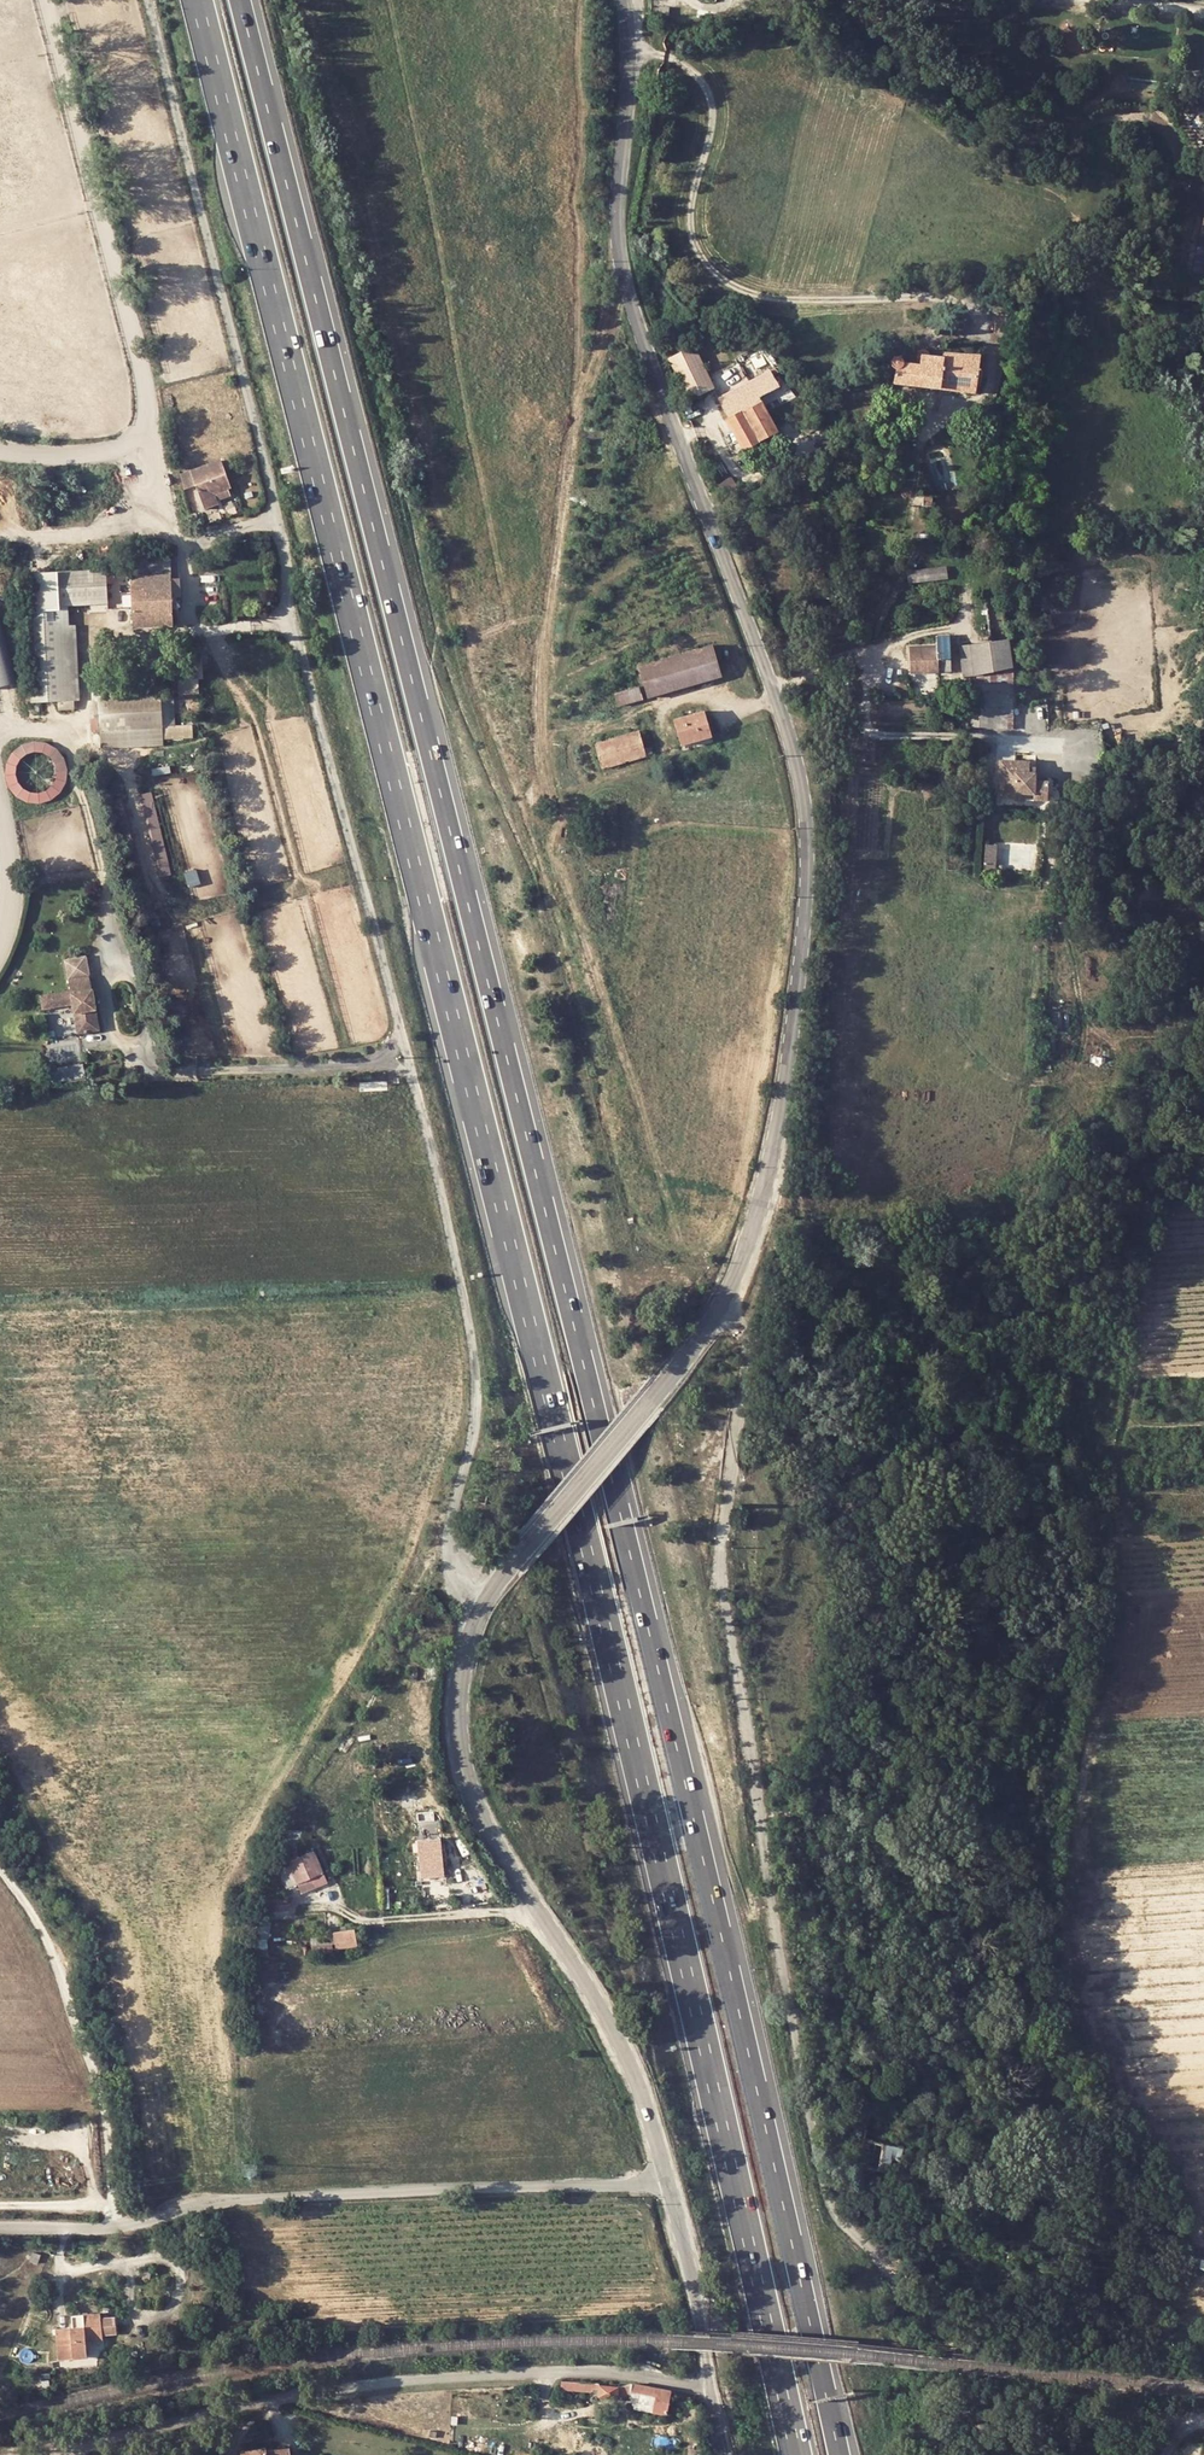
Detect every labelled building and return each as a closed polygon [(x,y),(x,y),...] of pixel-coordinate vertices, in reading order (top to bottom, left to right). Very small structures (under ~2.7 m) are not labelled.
[(660,15),(669,16),(670,8),(661,7),(660,15)] [(1003,335),(1005,314),(997,314),(996,334),(1003,335)] [(1005,314),(1003,335),(1014,336),(1016,316),(1005,314)] [(726,382),(707,348),(700,342),(694,345),(714,387),(726,382)] [(668,358),(687,399),(714,387),(694,345),(668,358)] [(890,364),(894,368),(894,382),(974,392),(979,356),(944,352),(944,357),(928,356),(928,355),(927,353),(926,351),(923,350),(921,351),(919,351),(917,353),(916,356),(916,364),(902,363),(898,358),(896,357),(894,357),(892,358),(890,359),(890,362),(890,364)] [(725,419),(740,448),(743,448),(761,440),(777,431),(759,398),(765,394),(778,387),(765,364),(749,371),(743,375),(747,383),(718,399),(728,418),(725,419)] [(881,385),(883,387),(884,388),(885,388),(887,388),(889,387),(890,385),(890,382),(890,380),(888,379),(886,378),(884,379),(882,380),(881,382),(881,385)] [(874,433),(873,435),(874,438),(876,440),(878,440),(880,440),(882,439),(884,437),(883,434),(881,432),(879,432),(878,432),(876,432),(874,433)] [(761,440),(743,448),(747,454),(764,446),(761,440)] [(220,460),(178,474),(182,489),(195,485),(203,509),(216,503),(215,499),(212,493),(226,487),(229,486),(220,460)] [(717,485),(725,498),(739,490),(729,477),(717,485)] [(212,493),(215,499),(228,494),(226,487),(212,493)] [(922,505),(930,506),(931,497),(922,496),(922,505)] [(188,515),(192,529),(198,527),(193,513),(188,515)] [(131,627),(171,625),(168,551),(128,552),(131,627)] [(25,572),(31,702),(63,700),(59,604),(68,603),(104,602),(103,568),(57,571),(25,572)] [(907,572),(908,579),(944,576),(944,569),(907,572)] [(816,598),(836,598),(837,586),(817,585),(816,598)] [(1042,600),(1052,599),(1051,590),(1041,591),(1042,600)] [(63,700),(72,699),(68,603),(59,604),(63,700)] [(0,609),(0,687),(18,683),(0,609)] [(1038,618),(1041,631),(1053,628),(1050,615),(1038,618)] [(909,672),(950,670),(949,634),(937,635),(937,645),(908,647),(909,672)] [(176,679),(194,679),(193,638),(174,639),(176,679)] [(962,676),(973,674),(1013,668),(1008,639),(958,646),(962,676)] [(640,666),(649,696),(720,676),(711,644),(640,666)] [(1012,713),(1013,668),(973,674),(975,685),(978,686),(976,710),(1012,713)] [(620,704),(642,698),(639,686),(617,692),(620,704)] [(99,729),(160,726),(159,694),(97,697),(99,729)] [(692,737),(710,732),(704,710),(675,718),(682,744),(693,741),(692,737)] [(972,710),(971,725),(1012,727),(1012,713),(976,710),(972,710)] [(596,741),(604,768),(647,755),(645,748),(640,728),(596,741)] [(693,741),(711,736),(710,732),(692,737),(693,741)] [(1049,782),(1036,781),(1036,772),(1028,772),(1028,767),(1028,761),(1001,761),(1001,772),(1002,772),(1001,795),(1014,796),(1015,793),(1035,794),(1034,800),(1047,801),(1049,782)] [(954,790),(975,791),(975,781),(952,779),(951,790),(954,790)] [(989,782),(975,781),(975,791),(988,792),(989,782)] [(985,869),(1000,869),(1000,844),(985,844),(985,869)] [(71,1014),(76,1013),(80,1036),(97,1032),(88,979),(66,982),(68,994),(39,999),(41,1010),(70,1006),(71,1014)] [(86,1063),(61,1067),(63,1079),(88,1075),(86,1063)] [(900,1401),(896,1410),(904,1416),(909,1410),(900,1401)] [(1069,1603),(1069,1612),(1083,1612),(1083,1602),(1069,1603)] [(1083,1612),(1069,1612),(1070,1623),(1084,1622),(1083,1612)] [(300,1832),(288,1828),(286,1837),(298,1840),(300,1832)] [(430,1876),(430,1870),(442,1869),(441,1848),(419,1849),(420,1877),(430,1876)] [(296,1882),(321,1870),(312,1850),(282,1864),(284,1870),(279,1872),(285,1887),(296,1882)] [(321,1870),(296,1882),(300,1892),(326,1880),(321,1870)] [(286,1898),(266,1898),(265,1910),(286,1910),(286,1898)] [(354,1939),(354,1928),(342,1929),(343,1940),(354,1939)] [(331,1952),(331,1949),(330,1944),(314,1945),(314,1953),(331,1952)] [(901,2158),(904,2145),(892,2143),(862,2137),(857,2165),(897,2173),(901,2158)] [(901,2158),(897,2173),(905,2174),(908,2160),(901,2158)] [(149,2271),(142,2270),(140,2277),(148,2278),(149,2271)] [(55,2329),(58,2359),(85,2356),(84,2341),(102,2339),(100,2314),(72,2316),(73,2327),(55,2329)] [(599,2388),(599,2381),(562,2380),(561,2390),(593,2390),(593,2388),(599,2388)] [(599,2396),(618,2396),(619,2389),(619,2384),(602,2381),(599,2381),(599,2388),(599,2396)] [(619,2389),(618,2396),(629,2394),(632,2386),(619,2389)] [(652,2390),(632,2386),(629,2394),(628,2396),(637,2398),(655,2402),(653,2413),(666,2416),(670,2393),(652,2390)] [(637,2398),(634,2410),(653,2413),(655,2402),(637,2398)] [(289,2446),(267,2450),(266,2446),(240,2450),(241,2454),(290,2454),(289,2446)]
